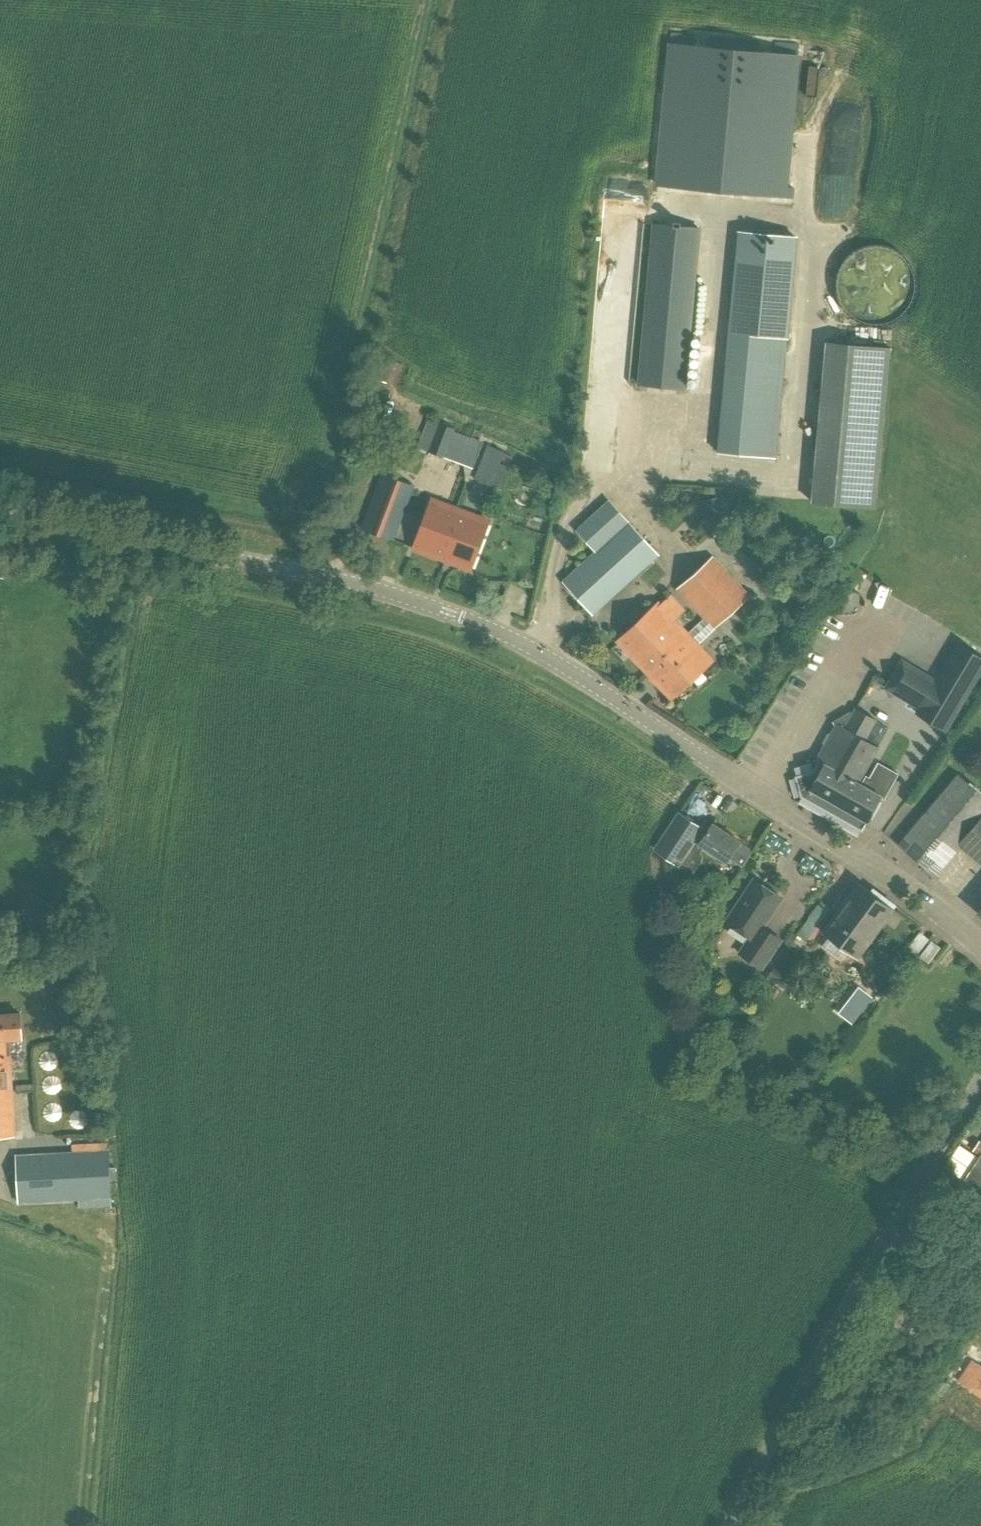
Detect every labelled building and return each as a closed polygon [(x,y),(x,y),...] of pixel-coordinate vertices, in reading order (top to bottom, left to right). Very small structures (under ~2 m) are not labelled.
[(800,54),(668,42),(655,186),(794,198),(795,187),(788,186),(800,54)] [(687,391),(702,228),(652,224),(637,385),(687,391)] [(798,238),(737,232),(716,452),(776,459),(798,238)] [(876,508),(891,347),(826,341),(812,502),(876,508)] [(387,383),(392,364),(381,361),(376,380),(387,383)] [(474,470),(485,441),(428,419),(418,449),(474,470)] [(489,485),(503,451),(487,446),(474,480),(489,485)] [(394,540),(414,487),(381,474),(361,528),(394,540)] [(593,615),(659,556),(609,501),(576,531),(595,551),(563,581),(593,615)] [(469,569),(487,523),(433,502),(415,548),(469,569)] [(714,630),(751,596),(713,556),(676,590),(714,630)] [(648,673),(688,636),(658,604),(618,642),(648,673)] [(672,699),(712,661),(688,636),(648,673),(672,699)] [(944,731),(980,670),(980,658),(958,644),(935,682),(902,662),(885,691),(918,711),(916,714),(944,731)] [(866,741),(877,721),(854,708),(844,728),(835,723),(814,761),(823,767),(810,790),(867,822),(880,798),(884,800),(898,774),(878,763),(869,778),(866,776),(863,782),(861,781),(880,748),(866,741)] [(961,844),(980,821),(980,793),(959,775),(900,846),(934,876),(961,844)] [(686,870),(698,850),(688,843),(695,832),(675,818),(655,849),(686,870)] [(980,860),(980,821),(961,844),(980,860)] [(740,842),(712,824),(698,844),(726,863),(729,859),(743,868),(753,851),(740,842)] [(779,897),(756,881),(746,896),(743,895),(725,922),(748,937),(737,954),(762,971),(783,940),(764,927),(766,923),(763,921),(779,897)] [(860,883),(824,932),(859,958),(897,906),(874,889),(872,892),(860,883)] [(915,948),(936,964),(948,947),(927,931),(915,948)] [(16,1137),(11,1056),(10,1040),(22,1039),(21,1014),(0,1015),(0,1138),(16,1137)] [(980,1192),(980,1148),(961,1180),(980,1192)] [(18,1204),(111,1199),(108,1150),(15,1154),(18,1204)]
